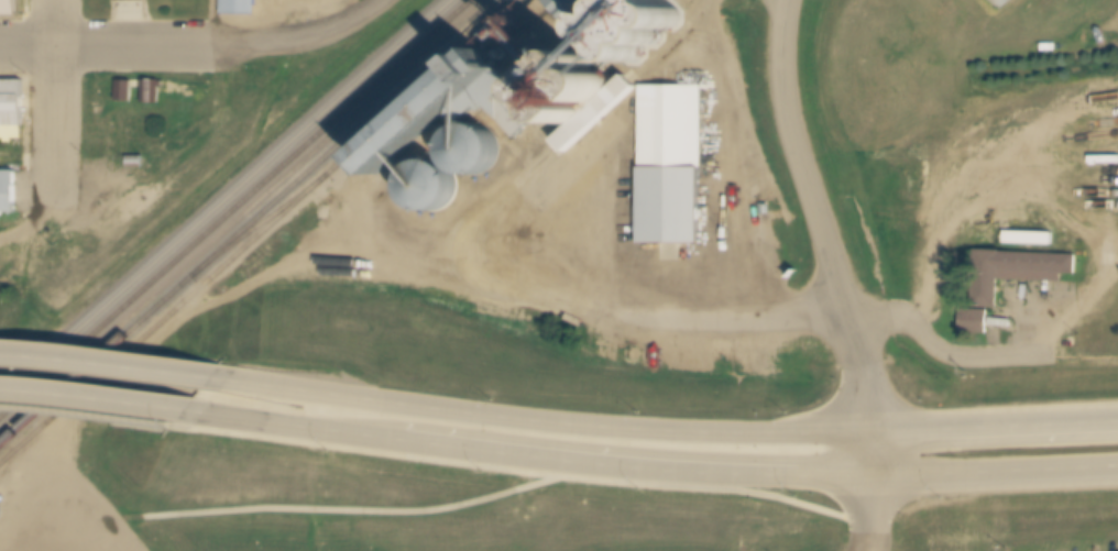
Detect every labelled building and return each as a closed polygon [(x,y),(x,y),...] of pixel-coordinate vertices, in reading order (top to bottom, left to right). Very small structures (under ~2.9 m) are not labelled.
[(18,10),(0,10),(0,0),(18,0),(18,10)] [(223,16),(224,0),(260,0),(260,18),(223,16)] [(561,21),(544,0),(584,0),(561,21)] [(644,1),(644,0),(667,0),(667,3),(677,14),(681,15),(686,19),(689,23),(689,29),(687,34),(682,37),(677,40),(673,38),(670,41),(670,45),(668,51),(664,54),(659,55),(655,55),(651,57),(651,62),(649,67),(646,70),(640,71),(635,70),(631,67),(628,63),(627,58),(618,47),(614,47),(610,44),(606,38),(606,33),(609,29),(613,24),(617,23),(622,24),(625,22),(625,16),(627,12),(631,9),(636,7),(640,8),(644,5),(644,1)] [(1008,18),(993,0),(1028,0),(1008,18)] [(560,109),(556,103),(550,102),(545,99),(542,93),(541,87),(544,81),(549,77),(555,76),(558,76),(569,67),(569,63),(571,57),(576,53),(582,52),(588,53),(593,56),(595,62),(596,67),(601,71),(606,73),(611,77),(614,82),(614,88),(612,93),(607,98),(602,100),(598,99),(588,109),(588,112),(585,119),(580,122),(574,124),(568,123),(563,120),(560,114),(560,109)] [(451,123),(504,77),(486,57),(365,164),(383,184),(451,123)] [(867,60),(856,57),(852,70),(863,73),(867,60)] [(517,141),(492,113),(464,137),(451,123),(504,77),(541,119),(517,141)] [(25,131),(0,131),(0,82),(26,82),(25,131)] [(120,84),(135,84),(135,106),(120,106),(120,84)] [(146,106),(146,84),(164,84),(164,106),(146,106)] [(628,84),(639,97),(567,159),(556,147),(628,84)] [(643,87),(704,87),(703,251),(642,251),(643,87)] [(459,177),(465,183),(473,185),(481,186),(489,184),(495,179),(500,174),(503,166),(503,158),(502,151),(497,144),(491,139),(484,136),(475,135),(469,137),(461,142),(457,147),(453,155),(453,163),(456,170),(459,177)] [(131,158),(146,158),(146,168),(131,168),(131,158)] [(419,213),(425,219),(432,221),(440,222),(448,220),(454,216),(459,210),(462,202),(462,195),(461,187),(457,180),(450,175),(443,173),(436,172),(428,174),(421,178),(416,184),(413,191),(413,199),(415,207),(419,213)] [(19,218),(0,218),(0,177),(19,177),(19,218)] [(975,258),(1081,263),(1079,280),(1065,280),(1065,288),(1002,286),(1001,313),(972,311),(975,258)] [(965,318),(993,319),(991,341),(964,340),(965,318)]
